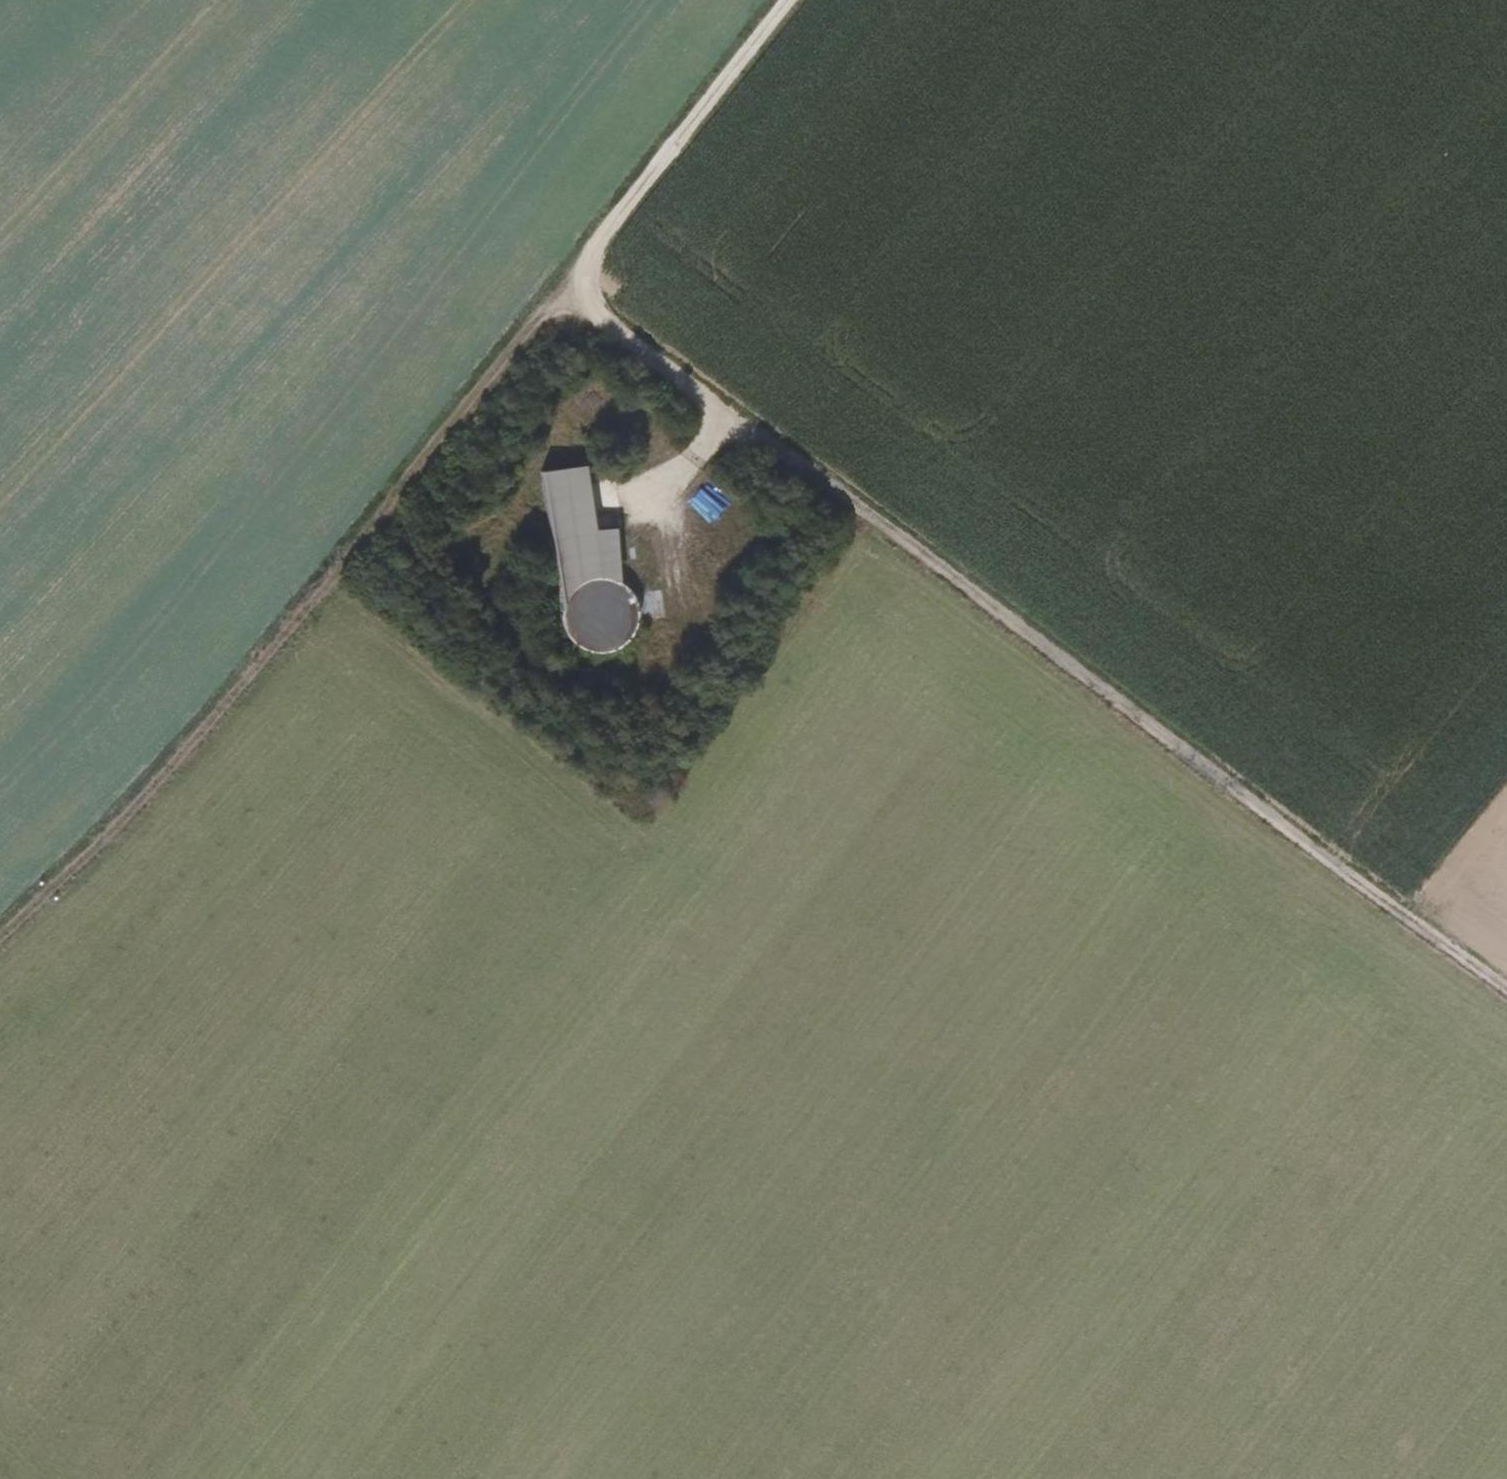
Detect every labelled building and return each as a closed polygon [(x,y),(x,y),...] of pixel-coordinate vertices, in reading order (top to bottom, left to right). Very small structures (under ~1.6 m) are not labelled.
[(558,588),(621,580),(615,530),(594,532),(587,468),(545,473),(558,588)]
